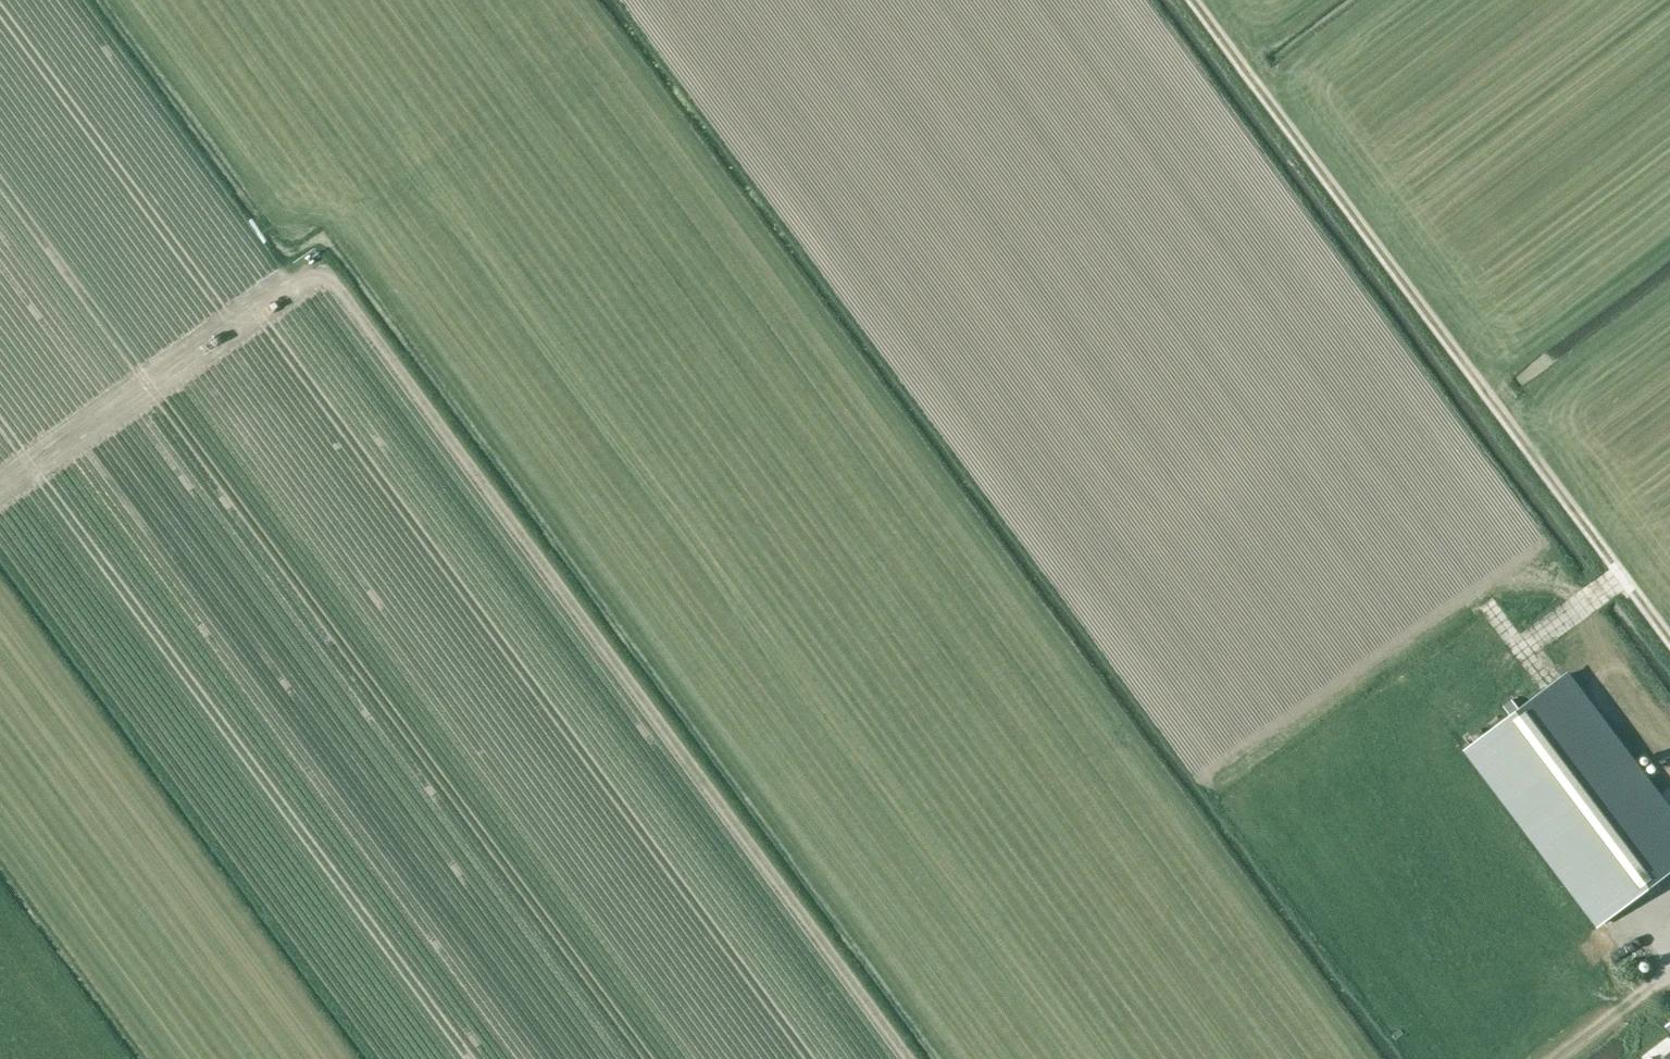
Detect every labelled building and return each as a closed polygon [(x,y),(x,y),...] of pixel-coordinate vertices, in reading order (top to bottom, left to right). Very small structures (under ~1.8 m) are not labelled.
[(1600,925),(1669,872),(1669,810),(1633,760),(1630,762),(1565,675),(1519,709),(1512,700),(1503,706),(1510,716),(1467,748),(1600,925)]
